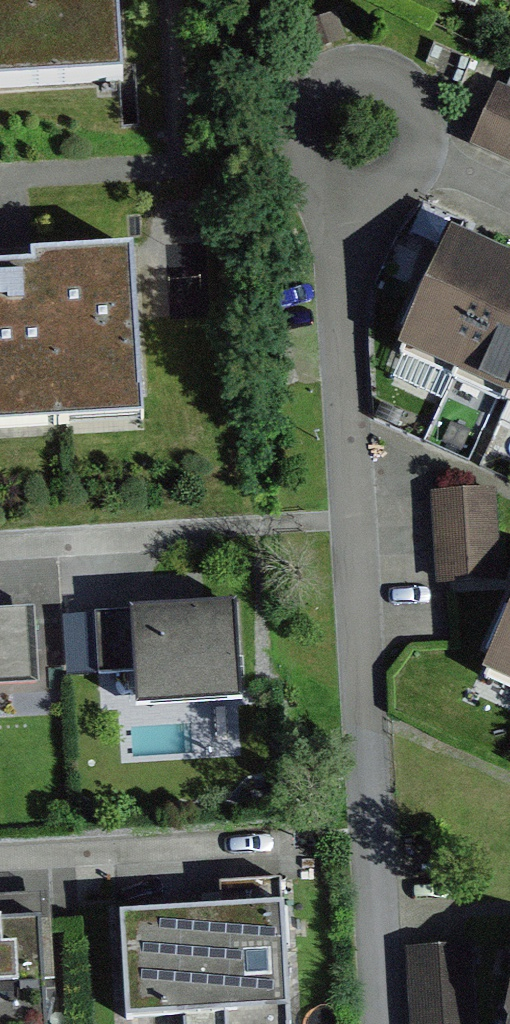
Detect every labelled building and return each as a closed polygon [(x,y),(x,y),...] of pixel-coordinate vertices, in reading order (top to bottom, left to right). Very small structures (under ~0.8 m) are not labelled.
[(123,99),(117,0),(0,0),(0,107),(123,99)] [(496,93),(472,148),(509,167),(509,98),(496,93)] [(449,244),(394,364),(509,416),(509,272),(449,244)] [(0,269),(0,414),(139,406),(131,261),(6,268),(0,269)] [(500,577),(496,490),(430,493),(435,581),(500,577)] [(236,594),(130,601),(136,703),(243,696),(236,594)] [(484,677),(509,688),(509,619),(484,677)] [(122,925),(128,1017),(228,1011),(228,1023),(286,1023),(278,887),(217,890),(219,919),(122,925)] [(0,919),(0,1023),(44,1023),(36,916),(0,919)] [(470,947),(409,952),(414,1023),(476,1023),(470,947)]
